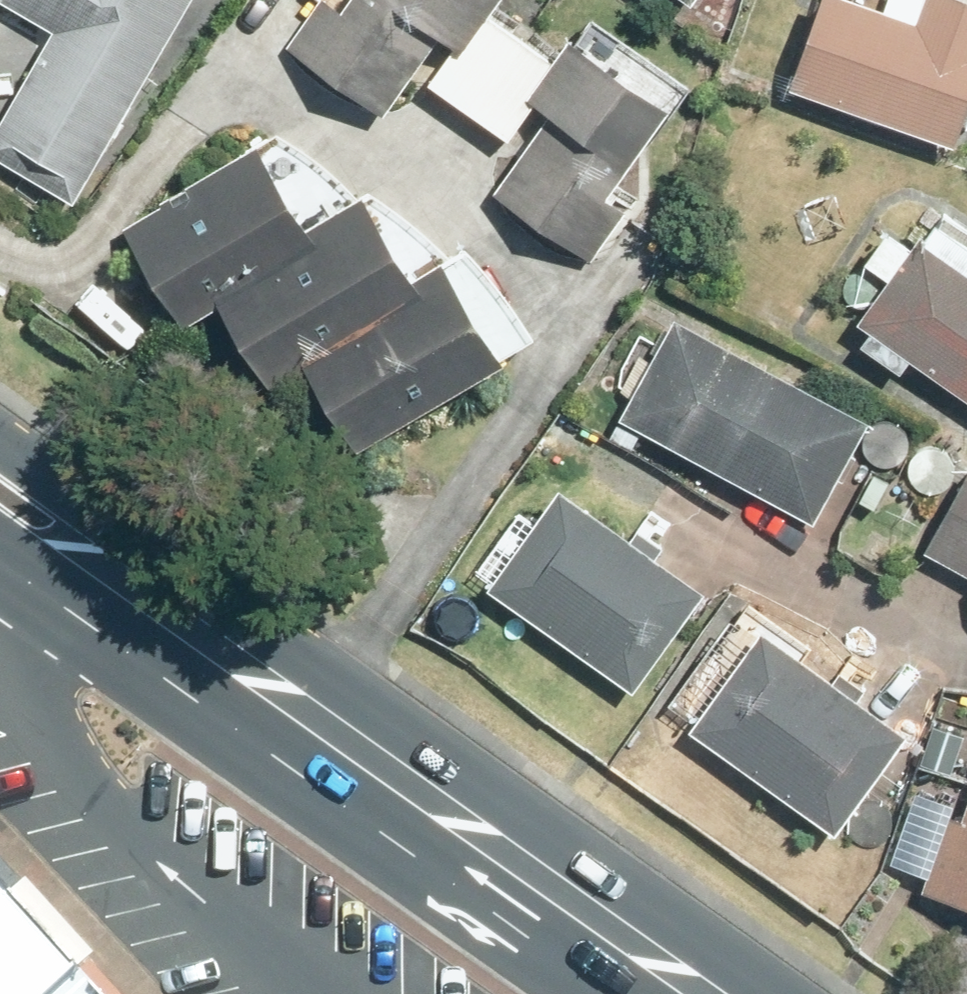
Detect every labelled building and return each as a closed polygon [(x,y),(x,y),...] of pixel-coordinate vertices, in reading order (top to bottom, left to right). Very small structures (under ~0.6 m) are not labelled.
[(0,128),(0,155),(75,201),(195,0),(11,0),(59,29),(0,128)] [(489,15),(498,0),(358,0),(349,14),(326,0),(322,0),(293,45),(394,111),(446,30),(461,39),(432,85),(469,108),(517,33),(489,15)] [(960,145),(966,124),(966,0),(890,0),(889,4),(877,0),(826,0),(795,85),(960,145)] [(518,166),(501,192),(599,255),(631,205),(614,194),(676,99),(574,35),(560,60),(517,33),(469,108),(512,136),(501,154),(518,166)] [(325,235),(317,222),(271,142),(128,226),(186,326),(228,301),(224,294),(325,235)] [(325,235),(224,294),(228,301),(276,384),(312,364),(310,359),(433,287),(425,272),(375,189),(317,222),(325,235)] [(864,322),(875,329),(866,344),(905,370),(912,358),(963,393),(966,386),(966,226),(946,211),(921,247),(894,229),(873,261),(894,275),(864,322)] [(425,272),(433,287),(310,359),(312,364),(362,447),(514,360),(453,257),(425,272)] [(625,417),(817,521),(874,417),(681,313),(625,417)] [(878,475),(863,501),(876,509),(892,482),(878,475)] [(931,552),(966,571),(966,483),(931,552)] [(498,583),(494,587),(636,689),(709,587),(661,553),(669,543),(644,526),(638,535),(566,485),(539,523),(523,511),(480,571),(498,583)] [(698,732),(839,833),(914,728),(865,695),(870,687),(844,669),(839,677),(770,628),(766,634),(741,616),(675,708),(701,727),(698,732)] [(964,822),(951,818),(926,885),(966,900),(966,815),(964,822)] [(92,966),(0,867),(0,993),(62,993),(92,966)] [(92,966),(62,993),(118,993),(92,966)]
